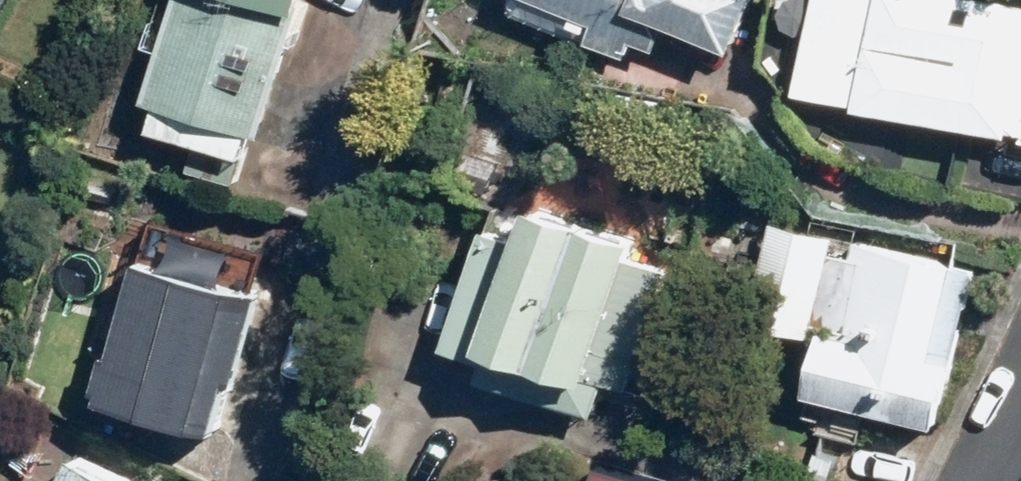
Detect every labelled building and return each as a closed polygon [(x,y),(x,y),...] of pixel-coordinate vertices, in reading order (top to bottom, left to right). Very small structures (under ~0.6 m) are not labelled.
[(157,126),(252,153),(258,129),(272,132),(309,0),(179,0),(151,98),(163,102),(157,126)] [(628,54),(634,37),(659,48),(670,24),(737,51),(759,0),(517,0),(519,10),(628,54)] [(1008,0),(841,0),(823,99),(1020,135),(1020,3),(1008,0)] [(520,238),(490,227),(449,346),(487,359),(481,377),(595,417),(607,381),(631,389),(670,267),(630,257),(635,238),(528,205),(520,238)] [(157,221),(102,396),(224,430),(267,286),(259,285),(269,250),(157,221)] [(822,326),(804,394),(939,426),(975,268),(854,240),(850,254),(834,250),(837,235),(775,221),(749,322),(813,335),(815,324),(822,326)] [(82,447),(65,480),(151,480),(82,447)] [(600,449),(587,480),(681,480),(600,449)]
